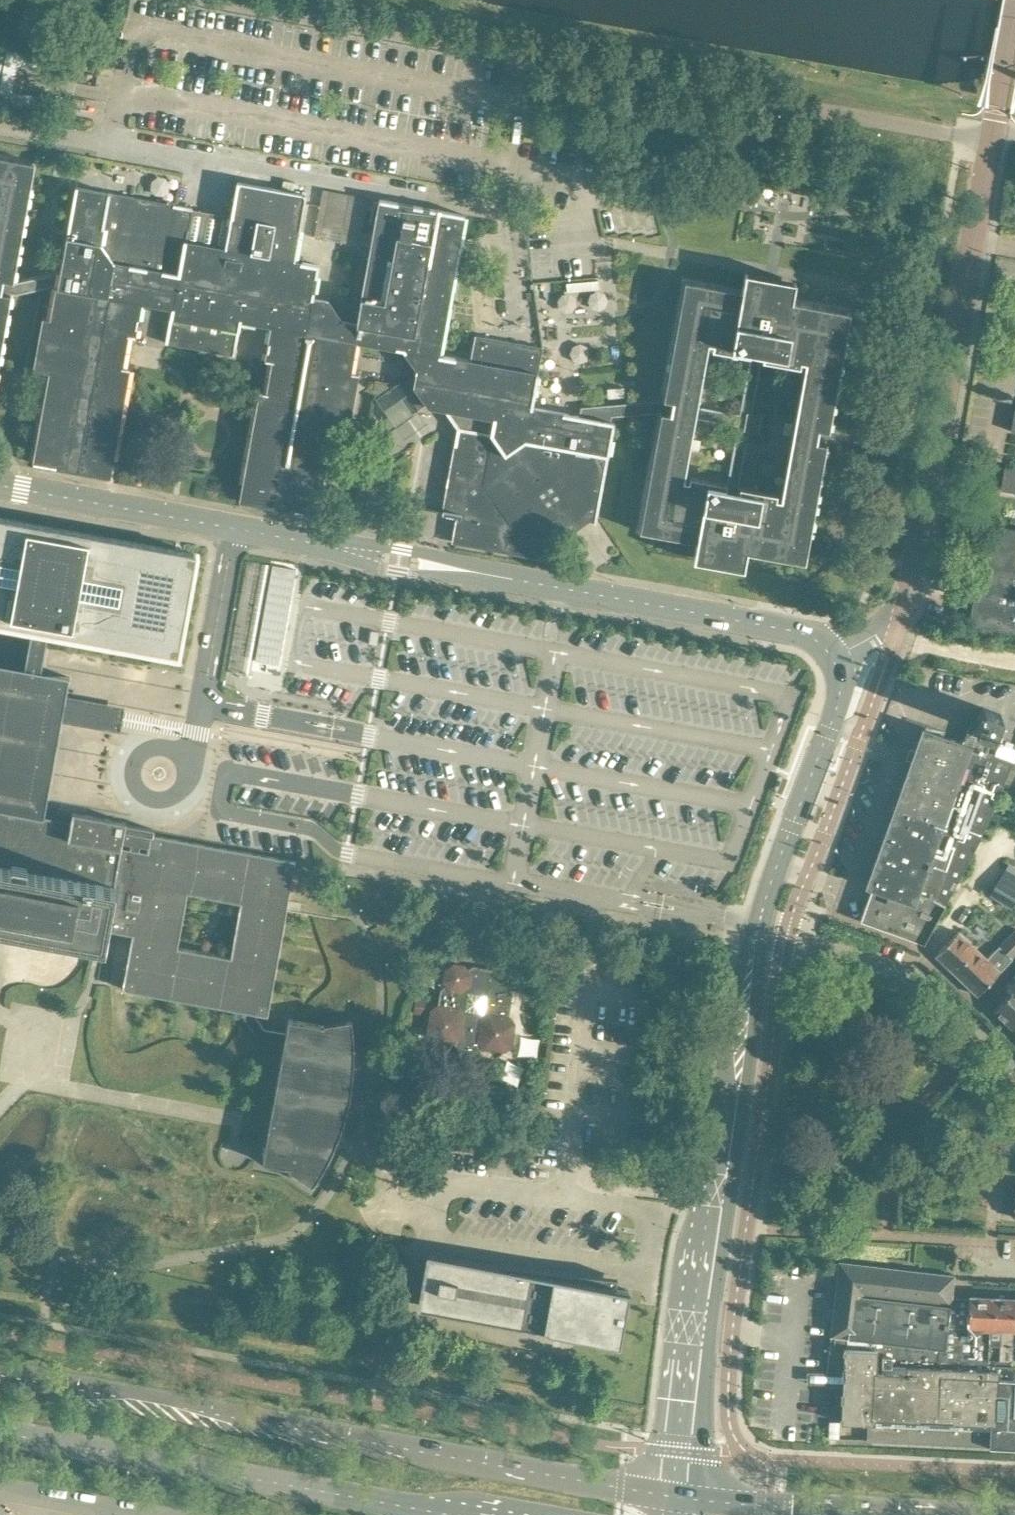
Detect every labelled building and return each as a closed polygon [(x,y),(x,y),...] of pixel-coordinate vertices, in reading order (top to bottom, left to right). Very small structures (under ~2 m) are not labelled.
[(0,97),(0,99),(39,105),(41,92),(15,88),(19,63),(44,67),(47,52),(8,46),(0,97)] [(296,261),(308,195),(238,182),(226,248),(186,241),(192,208),(76,187),(60,273),(15,283),(13,282),(35,162),(0,156),(0,354),(11,293),(16,293),(53,285),(57,286),(42,370),(50,372),(33,463),(82,472),(85,455),(113,460),(130,367),(122,366),(128,335),(135,336),(141,302),(172,308),(166,342),(272,361),(267,392),(260,391),(243,484),(270,489),(267,505),(316,514),(333,423),(341,425),(356,341),(403,350),(417,370),(414,386),(428,406),(445,409),(458,428),(442,513),(456,515),(458,518),(456,531),(482,535),(485,519),(526,526),(536,541),(581,511),(596,513),(594,522),(596,523),(614,422),(611,421),(612,416),(661,412),(640,530),(696,541),(693,560),(744,569),(747,550),(804,560),(825,442),(816,440),(819,428),(828,429),(849,310),(792,300),(796,281),(745,272),(742,291),(685,281),(663,399),(581,406),(579,416),(532,407),(532,406),(533,406),(539,373),(538,372),(542,347),(475,335),(471,361),(439,355),(464,215),(380,199),(357,323),(342,320),(329,301),(313,298),(319,265),(296,261)] [(369,197),(323,189),(314,237),(360,246),(369,197)] [(104,944),(107,929),(132,933),(122,988),(232,1008),(232,1012),(234,1016),(238,1016),(242,1014),(258,1039),(284,1043),(286,1034),(264,1030),(254,1014),(254,1012),(267,1015),(296,860),(152,834),(153,830),(154,831),(154,829),(126,824),(125,824),(126,822),(73,812),(71,821),(44,816),(62,718),(64,718),(66,718),(68,717),(69,716),(71,715),(72,713),(73,712),(73,710),(74,708),(73,706),(73,704),(72,703),(71,701),(69,700),(67,699),(66,699),(70,676),(41,671),(48,631),(178,655),(196,554),(184,551),(175,550),(0,518),(0,622),(32,628),(24,668),(0,664),(0,925),(104,944)] [(1014,630),(1014,526),(1000,523),(984,625),(1014,630)] [(274,565),(257,661),(281,666),(298,570),(274,565)] [(871,887),(859,920),(924,943),(982,836),(1013,761),(986,751),(992,736),(993,736),(1001,714),(982,707),(977,722),(971,720),(963,742),(922,728),(900,791),(894,789),(889,803),(895,805),(866,885),(871,887)] [(1009,862),(990,892),(1012,905),(1014,901),(1014,865),(1009,862)] [(978,995),(1013,960),(1012,959),(1014,956),(1014,928),(986,958),(958,931),(935,955),(978,995)] [(428,1031),(432,1038),(454,1041),(455,1043),(454,1043),(466,1059),(482,1048),(481,1047),(483,1046),(504,1049),(510,1045),(514,1024),(509,1017),(516,972),(473,965),(467,970),(464,966),(454,964),(446,970),(444,980),(447,984),(441,988),(438,1005),(431,1010),(428,1031)] [(1014,1031),(1014,974),(1003,986),(1010,993),(993,1010),(1014,1031)] [(528,982),(526,993),(536,995),(538,984),(528,982)] [(416,999),(414,1013),(424,1015),(426,1001),(416,999)] [(264,1156),(263,1161),(268,1162),(268,1163),(289,1167),(289,1169),(312,1185),(318,1175),(321,1171),(323,1167),(326,1162),(329,1157),(332,1151),(334,1146),(336,1141),(338,1136),(340,1131),(341,1127),(343,1122),(345,1117),(346,1112),(347,1106),(349,1101),(350,1095),(351,1090),(352,1084),(352,1079),(353,1073),(353,1068),(354,1062),(354,1058),(354,1053),(354,1047),(353,1041),(353,1034),(352,1027),(351,1019),(324,1023),(323,1025),(288,1018),(286,1034),(284,1043),(263,1156),(264,1156)] [(628,1289),(615,1287),(617,1277),(473,1260),(429,1252),(419,1307),(619,1343),(627,1303),(626,1302),(628,1289)] [(992,1328),(968,1327),(969,1297),(951,1296),(954,1275),(948,1274),(946,1274),(920,1271),(918,1271),(843,1262),(840,1262),(839,1261),(831,1335),(835,1336),(834,1347),(830,1347),(825,1384),(845,1385),(845,1396),(842,1395),(841,1397),(845,1397),(844,1408),(842,1408),(842,1409),(844,1409),(844,1420),(840,1420),(840,1422),(872,1423),(871,1439),(867,1439),(867,1440),(1014,1448),(1014,1413),(1013,1413),(1014,1372),(1014,1366),(990,1364),(992,1328)] [(804,1265),(803,1278),(812,1279),(813,1266),(804,1265)] [(968,1327),(992,1328),(994,1297),(969,1296),(969,1297),(968,1327)] [(992,1328),(991,1344),(1001,1344),(1001,1360),(1013,1360),(1014,1329),(1012,1329),(1014,1298),(994,1297),(992,1328)]
